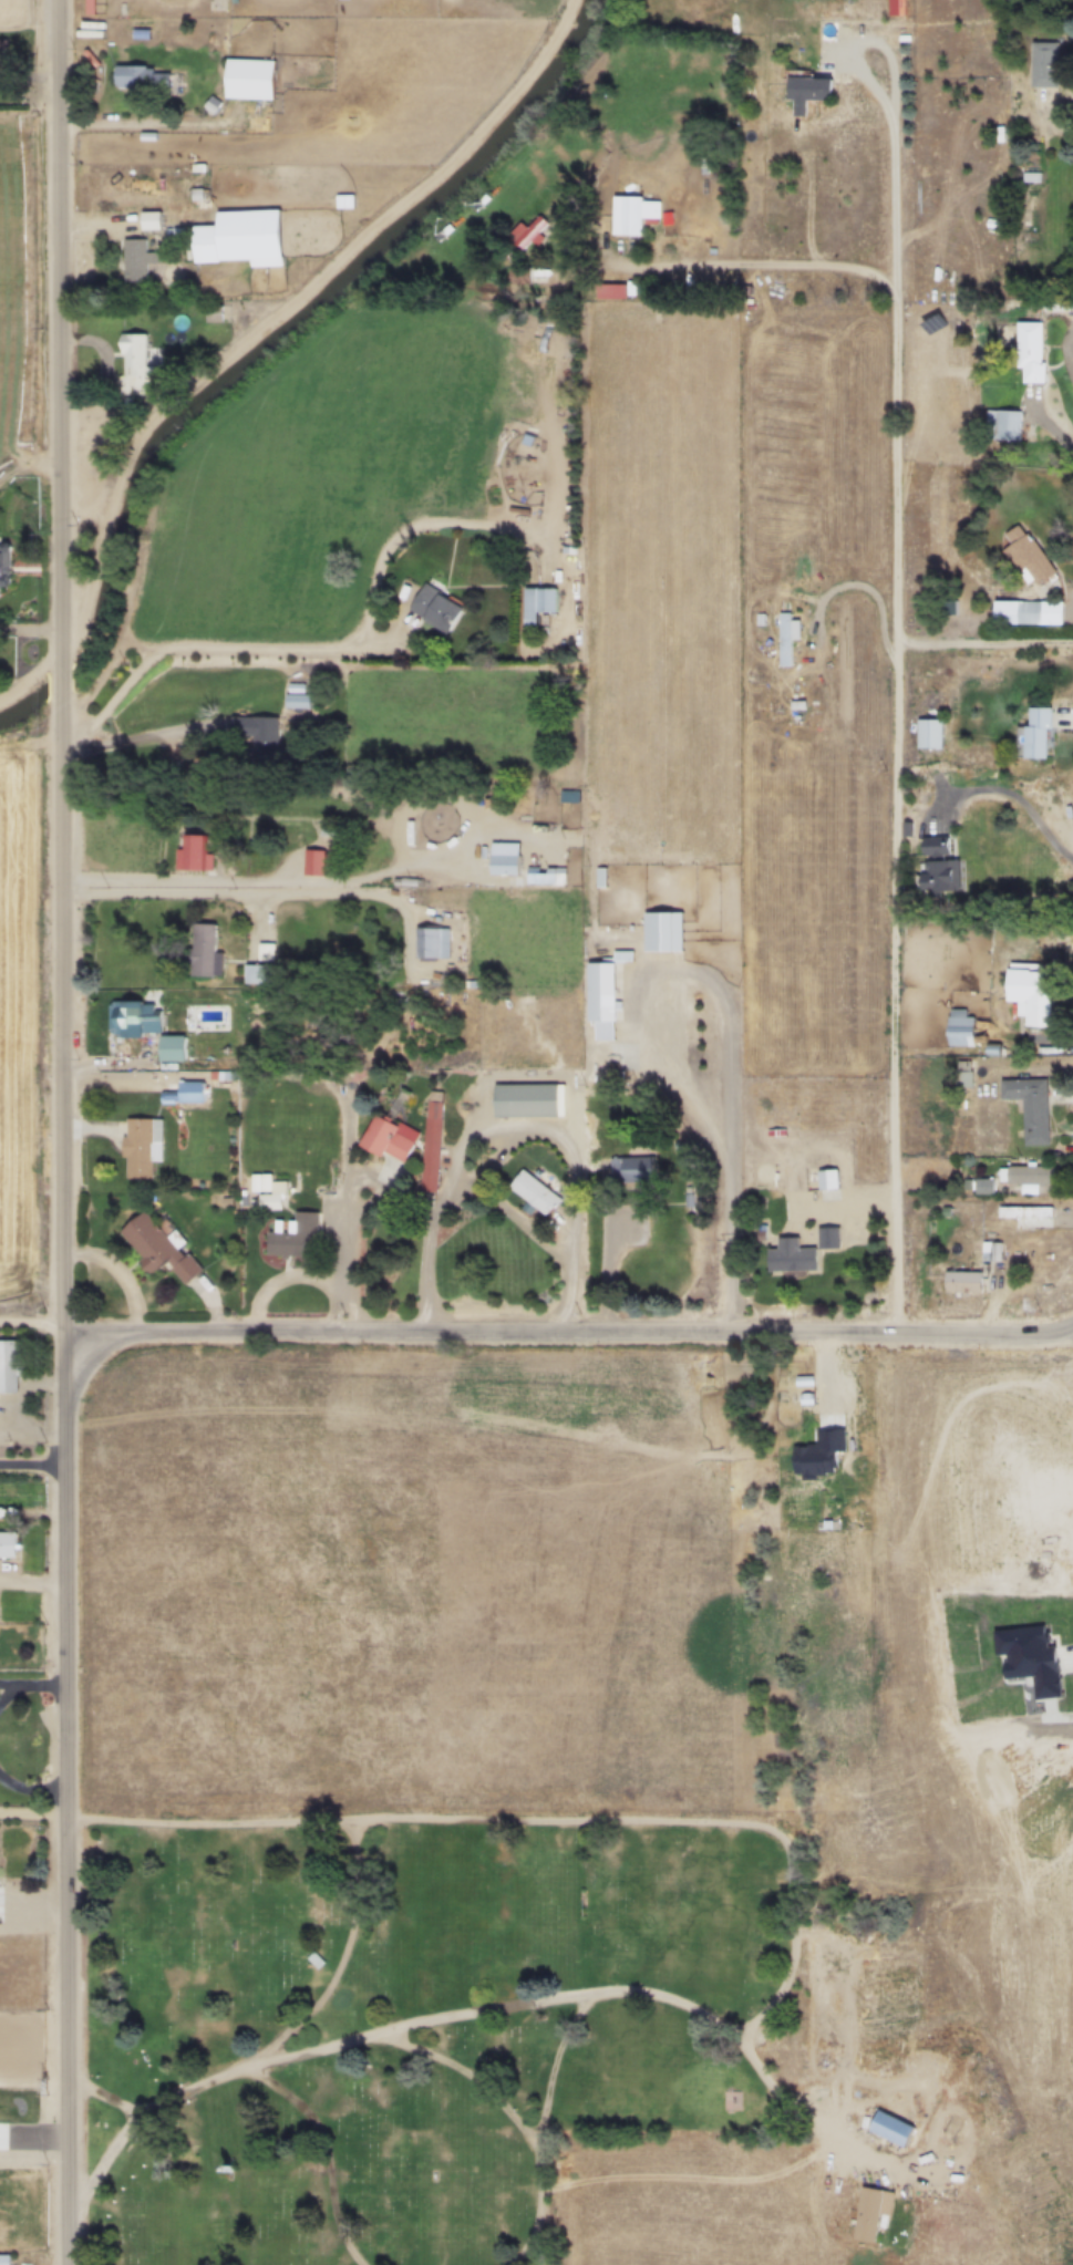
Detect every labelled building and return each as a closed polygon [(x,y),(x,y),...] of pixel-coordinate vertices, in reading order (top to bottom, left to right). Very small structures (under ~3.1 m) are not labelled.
[(189,33),(173,33),(173,42),(189,42),(189,33)] [(1044,43),(1044,89),(1072,90),(1072,44),(1044,43)] [(271,97),(271,59),(224,59),(223,97),(271,97)] [(168,66),(113,66),(113,86),(168,86),(168,66)] [(798,79),(797,102),(805,102),(804,117),(818,117),(819,103),(843,104),(844,81),(798,79)] [(352,207),(352,195),(336,195),(336,207),(352,207)] [(612,195),(611,235),(642,236),(642,195),(612,195)] [(190,225),(193,261),(249,259),(257,267),(283,266),(280,208),(215,209),(215,224),(190,225)] [(140,210),(141,229),(161,229),(159,210),(140,210)] [(539,214),(526,227),(520,220),(505,236),(512,241),(502,252),(512,261),(530,240),(536,246),(544,236),(539,231),(548,223),(539,214)] [(122,238),(123,281),(145,281),(144,238),(122,238)] [(595,282),(596,297),(627,298),(627,293),(637,293),(636,278),(626,278),(626,283),(595,282)] [(1029,325),(1029,372),(1034,372),(1035,386),(1059,386),(1059,365),(1055,365),(1054,325),(1029,325)] [(144,333),(144,365),(153,365),(153,376),(122,376),(121,353),(118,353),(118,333),(144,333)] [(1034,414),(1032,443),(997,443),(999,413),(1034,414)] [(1009,541),(1030,572),(1036,568),(1050,589),(1069,577),(1034,525),(1009,541)] [(424,582),(409,609),(423,617),(422,619),(448,634),(463,608),(440,593),(441,591),(424,582)] [(522,587),(522,629),(535,629),(535,612),(555,612),(555,587),(522,587)] [(1072,628),(1072,603),(1005,603),(1005,628),(1072,628)] [(791,616),(792,671),(804,671),(805,643),(813,644),(813,623),(803,622),(803,616),(791,616)] [(778,617),(777,629),(768,630),(768,617),(778,617)] [(283,693),(283,706),(309,707),(309,693),(283,693)] [(803,704),(802,714),(818,716),(819,705),(803,704)] [(1036,728),(1036,762),(1060,763),(1060,732),(1064,732),(1064,711),(1041,711),(1041,728),(1036,728)] [(229,715),(229,734),(250,735),(250,758),(276,761),(276,716),(229,715)] [(930,723),(930,751),(953,752),(953,723),(930,723)] [(209,869),(209,834),(182,834),(182,848),(175,848),(175,869),(209,869)] [(936,841),(936,859),(947,859),(947,861),(956,861),(956,859),(962,859),(961,841),(936,841)] [(302,875),(322,875),(322,849),(302,849),(302,875)] [(488,854),(487,873),(518,875),(518,855),(488,854)] [(972,863),(973,896),(948,897),(948,893),(935,893),(933,878),(938,878),(937,865),(972,863)] [(565,868),(565,883),(535,883),(535,872),(546,872),(546,867),(565,868)] [(214,923),(189,923),(189,976),(214,976),(214,923)] [(414,927),(414,956),(448,958),(448,927),(414,927)] [(586,961),(586,1021),(615,1022),(616,962),(586,961)] [(1060,972),(1017,971),(1017,1004),(1028,1004),(1028,1018),(1035,1018),(1035,1028),(1060,1030),(1060,972)] [(109,1001),(109,1034),(158,1034),(158,1001),(109,1001)] [(983,1048),(983,1020),(977,1020),(977,1012),(959,1012),(959,1048),(983,1048)] [(183,1035),(157,1035),(157,1059),(183,1059),(183,1035)] [(982,1064),(981,1074),(983,1074),(983,1089),(968,1090),(968,1064),(982,1064)] [(203,1100),(203,1080),(176,1080),(176,1100),(203,1100)] [(1011,1082),(1012,1103),(1033,1103),(1034,1148),(1061,1148),(1057,1082),(1011,1082)] [(493,1084),(494,1117),(557,1116),(557,1084),(493,1084)] [(435,1191),(441,1099),(426,1098),(420,1190),(435,1191)] [(415,1134),(372,1114),(359,1144),(401,1165),(415,1134)] [(161,1159),(161,1117),(123,1116),(123,1178),(152,1178),(152,1159),(161,1159)] [(657,1157),(608,1157),(608,1181),(657,1181),(657,1157)] [(519,1168),(507,1188),(525,1202),(523,1207),(530,1213),(535,1209),(546,1217),(560,1200),(519,1168)] [(1062,1170),(1063,1188),(1018,1187),(1018,1169),(1062,1170)] [(828,1173),(829,1193),(849,1193),(849,1172),(828,1173)] [(1004,1182),(1004,1198),(986,1198),(986,1182),(1004,1182)] [(279,1206),(277,1193),(259,1196),(261,1208),(279,1206)] [(166,1261),(184,1283),(199,1271),(179,1245),(176,1248),(145,1209),(117,1231),(151,1272),(166,1261)] [(1009,1209),(1009,1221),(1025,1221),(1025,1230),(1063,1231),(1063,1210),(1009,1209)] [(317,1211),(292,1210),(292,1221),(275,1220),(274,1231),(266,1231),(265,1254),(316,1256),(317,1211)] [(829,1230),(829,1251),(849,1251),(848,1230),(829,1230)] [(777,1251),(780,1274),(827,1274),(826,1251),(809,1250),(809,1239),(788,1239),(787,1250),(777,1251)] [(981,1244),(1013,1244),(1012,1265),(994,1265),(994,1254),(981,1254),(981,1244)] [(957,1274),(957,1296),(992,1297),(992,1275),(957,1274)] [(16,1393),(16,1341),(0,1341),(0,1393),(16,1393)] [(16,1556),(16,1533),(9,1533),(9,1531),(0,1531),(0,1556),(16,1556)] [(725,2108),(739,2108),(740,2092),(725,2091),(725,2108)] [(877,2109),(868,2129),(904,2148),(914,2127),(877,2109)] [(860,2186),(852,2240),(874,2244),(879,2215),(890,2216),(894,2192),(860,2186)] [(9,2253),(0,2253),(0,2264),(9,2264),(9,2253)]
